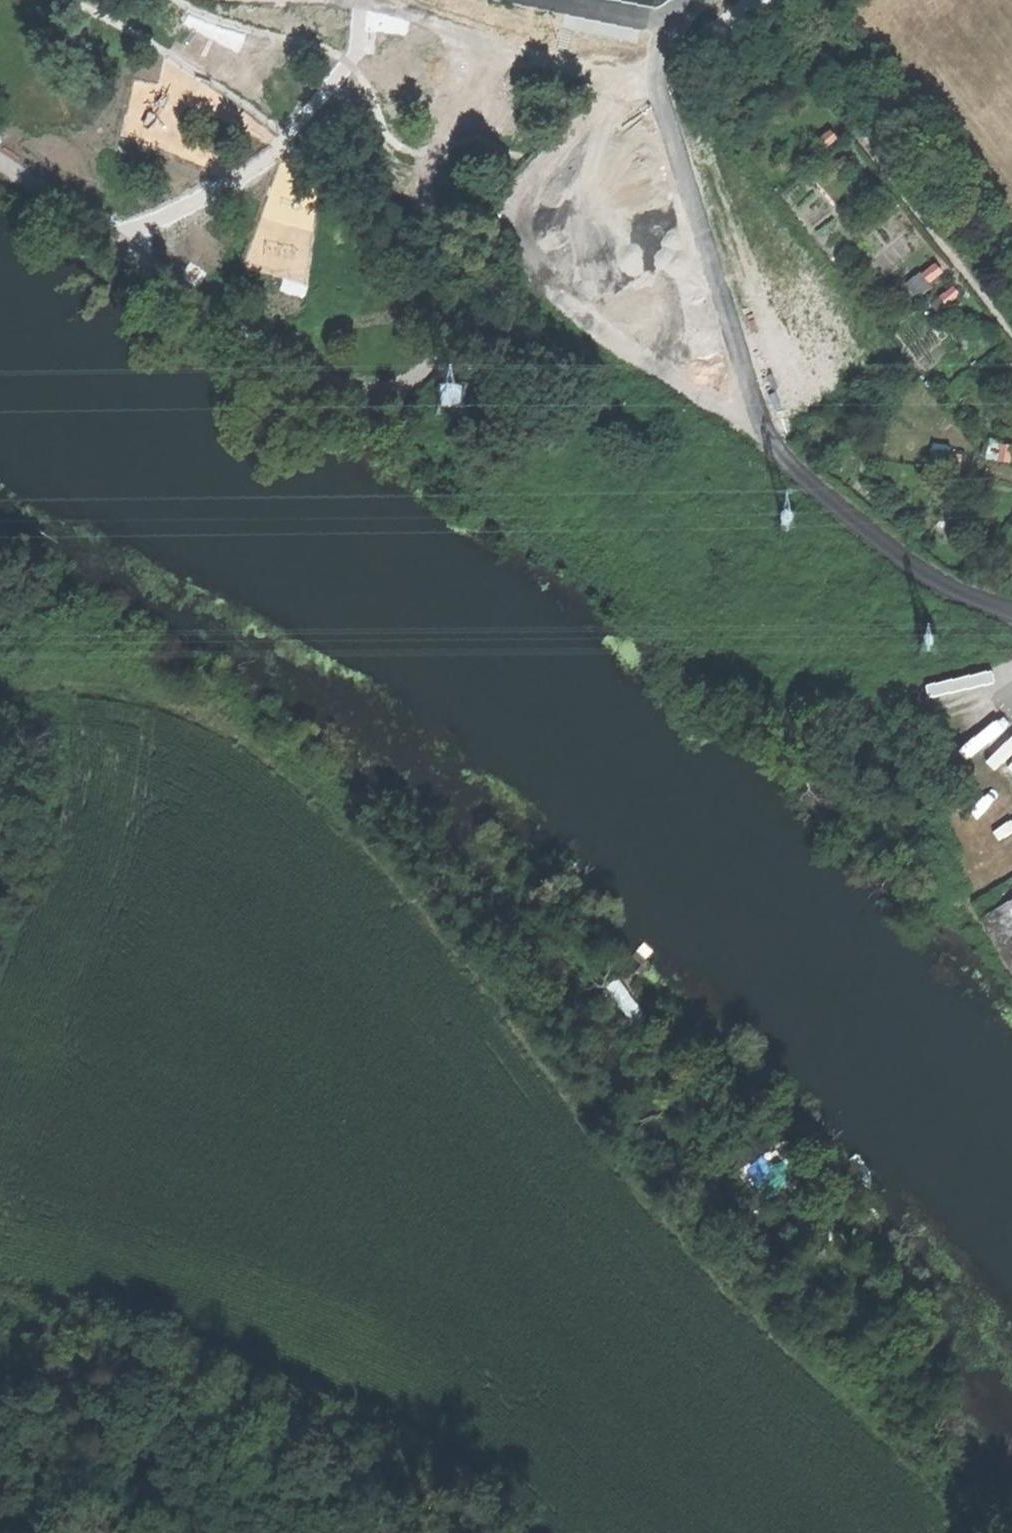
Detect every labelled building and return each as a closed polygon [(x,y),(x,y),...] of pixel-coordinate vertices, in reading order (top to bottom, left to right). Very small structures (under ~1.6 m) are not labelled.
[(982,920),(1011,971),(1011,902),(982,920)]
